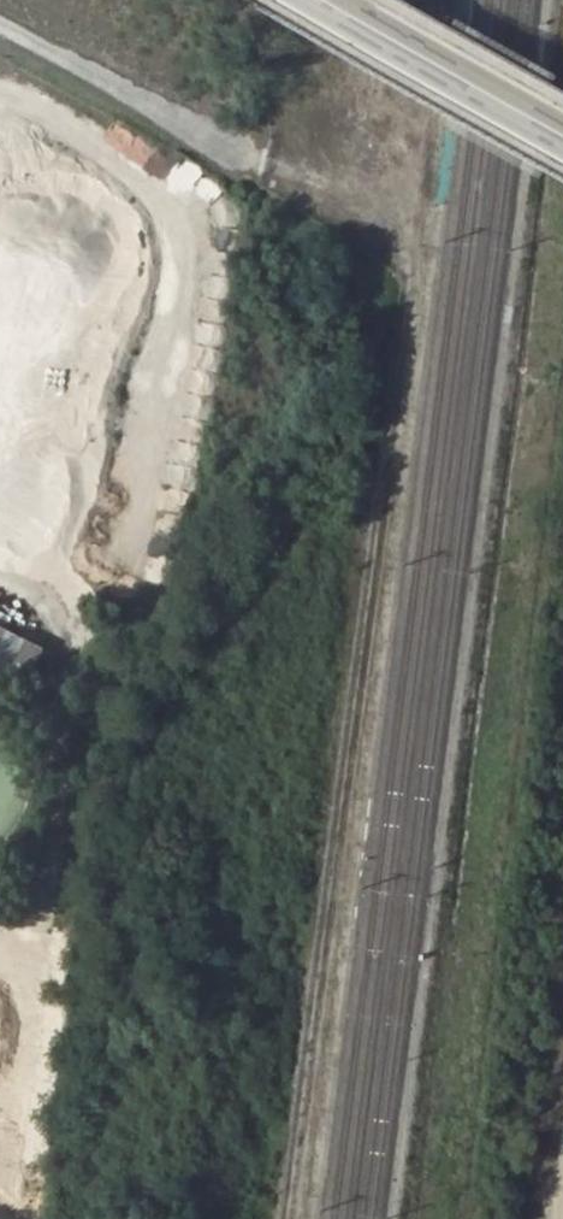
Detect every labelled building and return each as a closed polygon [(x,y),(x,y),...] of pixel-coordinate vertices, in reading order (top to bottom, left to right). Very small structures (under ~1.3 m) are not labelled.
[(26,689),(46,652),(0,628),(0,676),(26,689)]
